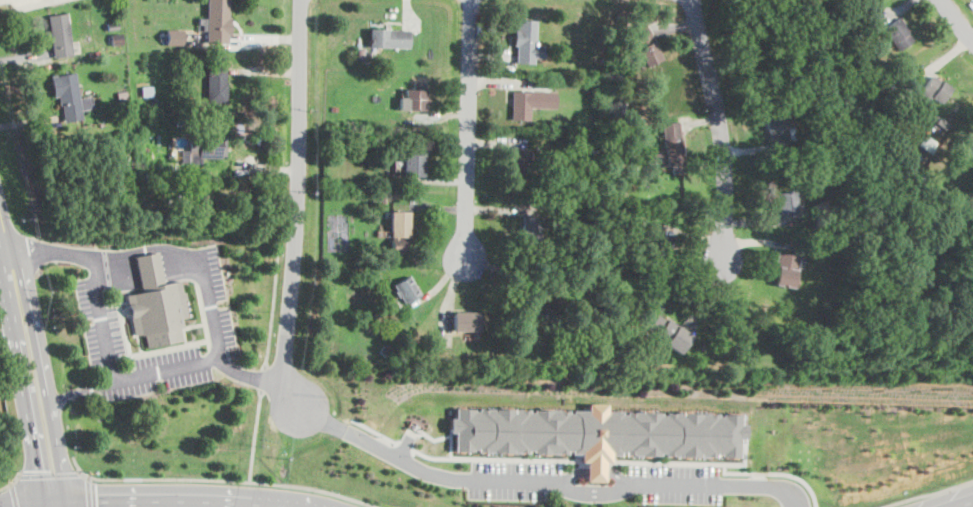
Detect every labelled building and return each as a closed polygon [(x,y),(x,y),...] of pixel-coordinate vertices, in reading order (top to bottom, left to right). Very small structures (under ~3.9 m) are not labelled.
[(199,31),(209,31),(209,42),(230,42),(231,0),(209,0),(209,15),(199,15),(199,31)] [(74,53),(69,11),(48,14),(53,55),(74,53)] [(915,38),(900,15),(883,27),(898,50),(915,38)] [(514,63),(533,63),(533,54),(544,54),(544,42),(533,42),(533,20),(514,20),(514,63)] [(643,67),(662,58),(647,23),(627,31),(643,67)] [(369,46),(410,46),(410,27),(369,27),(369,46)] [(183,28),(166,28),(166,43),(183,43),(183,28)] [(227,102),(227,65),(207,65),(207,102),(227,102)] [(51,74),(54,98),(61,97),(65,123),(84,120),(82,108),(94,107),(92,94),(80,96),(76,71),(51,74)] [(920,92),(937,105),(951,87),(933,74),(920,92)] [(425,108),(425,87),(404,87),(404,108),(425,108)] [(546,90),(512,90),(512,119),(532,119),(532,107),(546,107),(546,90)] [(783,109),(763,112),(771,151),(790,147),(783,109)] [(681,119),(663,120),(665,171),(683,171),(681,119)] [(972,155),(972,136),(964,133),(959,151),(972,155)] [(226,138),(188,138),(188,148),(182,148),(182,160),(226,160),(226,138)] [(510,148),(510,179),(537,179),(537,148),(510,148)] [(403,176),(424,176),(424,151),(403,151),(403,176)] [(775,190),(776,215),(795,215),(795,189),(775,190)] [(410,251),(410,209),(390,209),(390,251),(410,251)] [(522,217),(522,247),(542,247),(542,217),(522,217)] [(671,232),(652,231),(651,255),(670,256),(671,232)] [(796,286),(799,252),(776,250),(773,284),(796,286)] [(183,338),(181,328),(180,325),(183,325),(181,316),(188,315),(185,299),(188,298),(187,290),(185,290),(182,278),(165,282),(159,252),(138,256),(145,291),(127,295),(135,334),(139,333),(145,332),(148,345),(183,338)] [(404,304),(422,294),(410,273),(393,283),(404,304)] [(558,318),(558,298),(527,298),(527,318),(558,318)] [(453,309),(453,330),(480,330),(480,309),(453,309)] [(680,352),(692,333),(657,312),(646,331),(680,352)] [(736,455),(737,441),(743,441),(743,422),(736,422),(736,412),(608,411),(608,402),(590,402),(590,408),(459,407),(459,417),(453,417),(452,431),(458,431),(458,449),(587,451),(586,479),(608,479),(609,453),(736,455)]
